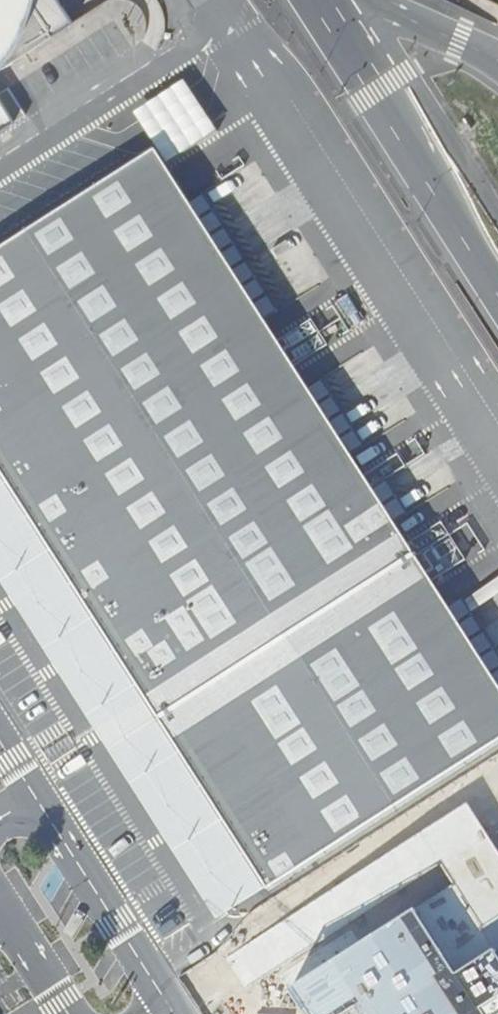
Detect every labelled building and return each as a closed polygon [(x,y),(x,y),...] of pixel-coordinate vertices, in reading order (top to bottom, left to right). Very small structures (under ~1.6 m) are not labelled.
[(73,23),(58,0),(0,0),(0,70),(73,23)] [(25,115),(8,87),(0,91),(0,131),(15,122),(25,115)] [(268,891),(497,744),(497,685),(190,205),(155,151),(0,251),(0,472),(268,891)] [(0,472),(0,576),(221,921),(268,891),(0,472)]
